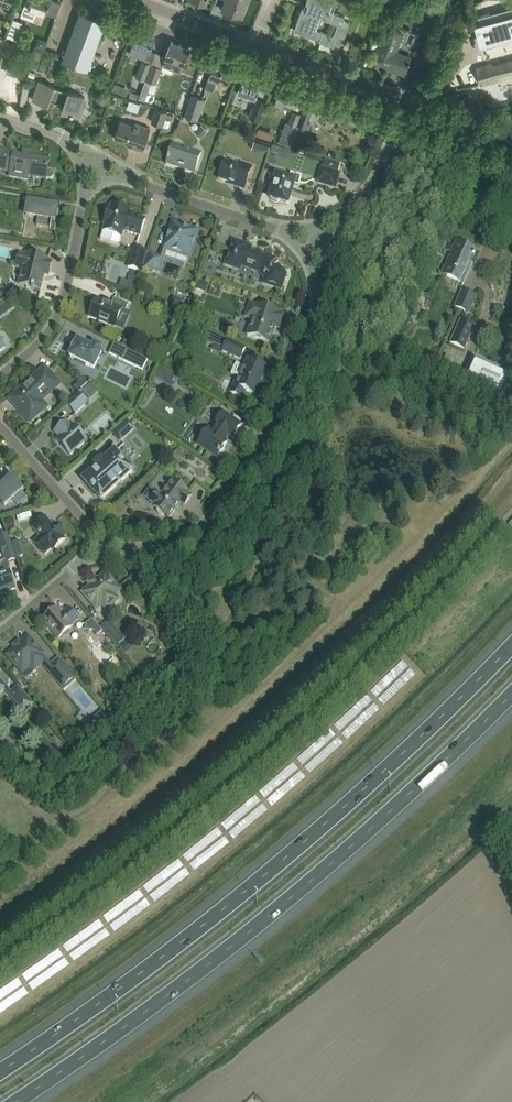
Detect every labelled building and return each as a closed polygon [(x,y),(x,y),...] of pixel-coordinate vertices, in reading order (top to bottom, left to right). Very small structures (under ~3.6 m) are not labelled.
[(21,15),(33,19),(37,9),(45,12),(50,0),(30,0),(29,2),(26,0),(21,15)] [(224,3),(226,4),(224,10),(242,17),(248,0),(225,0),(224,3)] [(308,3),(306,9),(302,7),(294,30),(319,39),(318,41),(334,46),(337,37),(343,40),(350,21),(345,19),(346,16),(334,12),(333,12),(331,11),(334,4),(325,0),(306,0),(306,2),(308,3)] [(372,6),(369,13),(378,16),(380,9),(372,6)] [(474,23),(480,43),(484,41),(486,47),(497,44),(495,38),(511,33),(511,7),(477,16),(479,21),(474,23)] [(80,12),(62,60),(87,70),(105,21),(80,12)] [(13,18),(6,35),(16,39),(22,22),(13,18)] [(409,62),(410,60),(409,60),(411,55),(396,50),(402,33),(385,26),(371,63),(379,66),(379,64),(404,73),(408,62),(409,62)] [(138,28),(129,53),(145,59),(154,34),(138,28)] [(6,53),(8,40),(1,38),(0,38),(0,52),(6,53)] [(171,40),(165,56),(162,65),(169,68),(179,71),(182,63),(182,64),(189,47),(171,40)] [(422,69),(432,52),(423,47),(413,64),(422,69)] [(215,58),(205,87),(213,89),(217,79),(227,82),(233,64),(215,58)] [(481,84),(511,75),(511,59),(491,64),(491,63),(482,65),(481,62),(475,64),(481,84)] [(136,76),(145,79),(150,63),(141,61),(136,76)] [(147,79),(157,82),(162,68),(152,64),(147,79)] [(239,86),(237,93),(255,99),(258,92),(256,91),(262,75),(246,69),(239,86)] [(54,85),(39,80),(33,99),(47,104),(49,99),(63,104),(62,109),(70,112),(70,113),(73,114),(73,113),(80,115),(84,105),(81,105),(84,96),(53,86),(54,85)] [(282,83),(274,104),(282,107),(284,101),(293,104),(298,89),(282,83)] [(205,98),(193,94),(186,114),(198,118),(205,98)] [(322,98),(317,112),(325,115),(322,122),(330,125),(338,104),(322,98)] [(250,117),(259,120),(266,102),(257,99),(250,117)] [(166,112),(155,108),(151,121),(162,124),(166,112)] [(311,123),(307,122),(311,110),(305,108),(302,114),(299,125),(294,137),(305,140),(311,123)] [(294,137),(299,125),(302,114),(293,111),(289,122),(287,121),(279,142),(291,146),(294,136),(294,137)] [(355,124),(358,116),(345,111),(342,119),(355,124)] [(142,149),(150,127),(135,122),(134,125),(120,120),(114,138),(133,144),(132,146),(142,149)] [(264,143),(261,152),(266,153),(269,145),(264,143)] [(194,174),(201,153),(173,144),(166,165),(167,165),(178,168),(178,167),(178,166),(185,168),(184,170),(183,169),(183,170),(194,173),(193,174),(194,174)] [(10,172),(9,176),(27,180),(29,172),(36,174),(36,177),(45,179),(46,178),(48,179),(49,179),(50,179),(51,178),(52,178),(53,177),(53,176),(53,175),(53,174),(53,173),(53,172),(52,172),(52,171),(51,170),(50,170),(47,170),(49,160),(32,157),(32,153),(23,151),(21,158),(14,156),(14,153),(0,151),(0,170),(10,172)] [(244,190),(252,167),(239,163),(237,167),(224,162),(218,179),(236,185),(235,187),(244,190)] [(317,182),(334,187),(338,174),(321,169),(317,182)] [(298,186),(301,177),(291,174),(289,179),(276,176),(269,198),(271,199),(271,200),(272,201),(273,202),(274,202),(275,202),(277,202),(278,202),(278,201),(288,204),(290,195),(291,196),(291,195),(290,195),(291,191),(292,191),(292,190),(293,185),(298,186)] [(57,207),(28,202),(26,215),(38,217),(36,226),(50,228),(50,229),(53,216),(55,216),(57,207)] [(103,231),(121,237),(124,231),(140,236),(145,219),(136,216),(135,218),(129,215),(130,211),(111,205),(110,208),(109,207),(104,224),(105,225),(103,231)] [(197,231),(189,228),(190,226),(188,226),(187,229),(182,227),(183,224),(182,224),(181,226),(172,223),(164,248),(162,249),(159,257),(150,254),(145,267),(159,272),(163,258),(167,249),(189,256),(197,231)] [(286,275),(277,265),(269,256),(247,248),(248,246),(233,241),(225,265),(235,268),(237,268),(239,268),(240,266),(242,262),(261,269),(260,270),(260,273),(261,274),(265,279),(264,283),(281,289),(286,275)] [(456,245),(443,274),(463,283),(472,265),(470,264),(473,255),(474,255),(475,254),(474,253),(476,249),(462,243),(460,247),(456,245)] [(128,267),(141,272),(147,253),(134,248),(128,267)] [(48,259),(27,254),(26,256),(20,254),(16,268),(23,269),(19,284),(27,287),(26,289),(34,291),(34,288),(40,290),(44,275),(48,276),(52,262),(47,261),(48,259)] [(178,264),(176,271),(186,273),(187,266),(178,264)] [(212,287),(214,280),(206,277),(204,285),(212,287)] [(476,296),(463,290),(455,307),(468,313),(476,296)] [(114,299),(112,305),(96,298),(89,316),(115,327),(122,310),(125,311),(128,304),(114,299)] [(10,301),(3,306),(8,313),(15,308),(10,301)] [(280,312),(257,305),(257,306),(250,304),(248,310),(249,317),(255,320),(249,336),(269,343),(273,331),(274,327),(282,329),(286,316),(279,314),(280,312)] [(450,343),(465,349),(475,326),(461,320),(450,343)] [(211,333),(206,343),(213,346),(214,344),(218,336),(211,333)] [(94,344),(92,348),(77,340),(75,345),(74,344),(70,351),(71,352),(69,356),(78,361),(77,362),(84,366),(85,364),(94,368),(102,353),(100,352),(102,348),(94,344)] [(240,359),(245,348),(227,340),(222,351),(240,359)] [(114,343),(109,353),(122,360),(142,370),(147,360),(128,350),(114,343)] [(511,379),(511,375),(473,358),(463,382),(503,400),(511,379)] [(238,377),(231,393),(241,398),(245,391),(256,396),(268,369),(248,359),(245,366),(238,363),(232,374),(238,377)] [(171,381),(177,383),(182,372),(166,366),(160,381),(170,385),(171,381)] [(39,402),(58,384),(45,369),(18,393),(23,397),(15,404),(30,421),(44,408),(39,402)] [(88,403),(79,393),(66,404),(75,414),(88,403)] [(241,425),(223,413),(215,424),(216,425),(211,431),(208,429),(198,444),(217,457),(220,453),(222,452),(224,451),(224,449),(224,447),(227,442),(224,440),(228,434),(233,437),(241,425)] [(70,456),(87,440),(73,425),(71,426),(66,421),(54,432),(59,437),(56,440),(70,456)] [(114,433),(120,441),(133,429),(127,422),(114,433)] [(187,461),(193,452),(184,446),(178,456),(187,461)] [(115,452),(105,460),(83,480),(94,493),(97,491),(103,498),(116,486),(115,484),(120,479),(122,481),(132,471),(131,470),(133,468),(129,461),(122,456),(120,458),(115,452)] [(6,482),(2,477),(0,477),(0,501),(4,506),(15,497),(19,501),(21,501),(24,498),(26,497),(28,499),(13,482),(9,485),(6,482)] [(175,509),(179,503),(184,506),(192,496),(188,493),(189,492),(173,480),(162,495),(158,492),(150,503),(154,505),(153,506),(169,518),(175,509)] [(36,508),(24,511),(25,516),(38,513),(36,508)] [(65,536),(59,529),(57,530),(53,526),(55,524),(54,524),(53,525),(45,517),(33,528),(40,536),(34,542),(45,555),(51,549),(53,551),(65,539),(64,538),(65,536)] [(0,536),(0,546),(6,563),(16,560),(7,533),(0,536)] [(9,569),(0,572),(0,593),(0,594),(15,589),(9,569)] [(84,593),(97,608),(102,603),(104,605),(109,606),(113,602),(114,597),(112,595),(118,591),(105,575),(98,581),(97,579),(94,579),(92,579),(90,581),(89,583),(89,585),(91,587),(84,593)] [(42,620),(58,639),(62,635),(63,637),(66,637),(70,634),(70,631),(69,630),(72,626),(78,620),(69,608),(62,614),(56,608),(51,612),(52,613),(49,616),(48,615),(42,620)] [(93,631),(97,635),(102,631),(101,629),(92,619),(85,624),(85,630),(93,631)] [(101,629),(102,631),(115,646),(124,639),(109,622),(101,629)] [(22,672),(30,665),(34,670),(41,664),(65,690),(77,679),(59,658),(50,665),(41,655),(43,654),(28,637),(21,644),(18,641),(13,646),(15,648),(7,655),(22,672)] [(17,687),(9,694),(23,711),(32,704),(17,687)] [(89,706),(99,701),(93,689),(82,695),(84,699),(85,699),(89,706)] [(110,710),(97,717),(103,729),(116,722),(110,710)]
